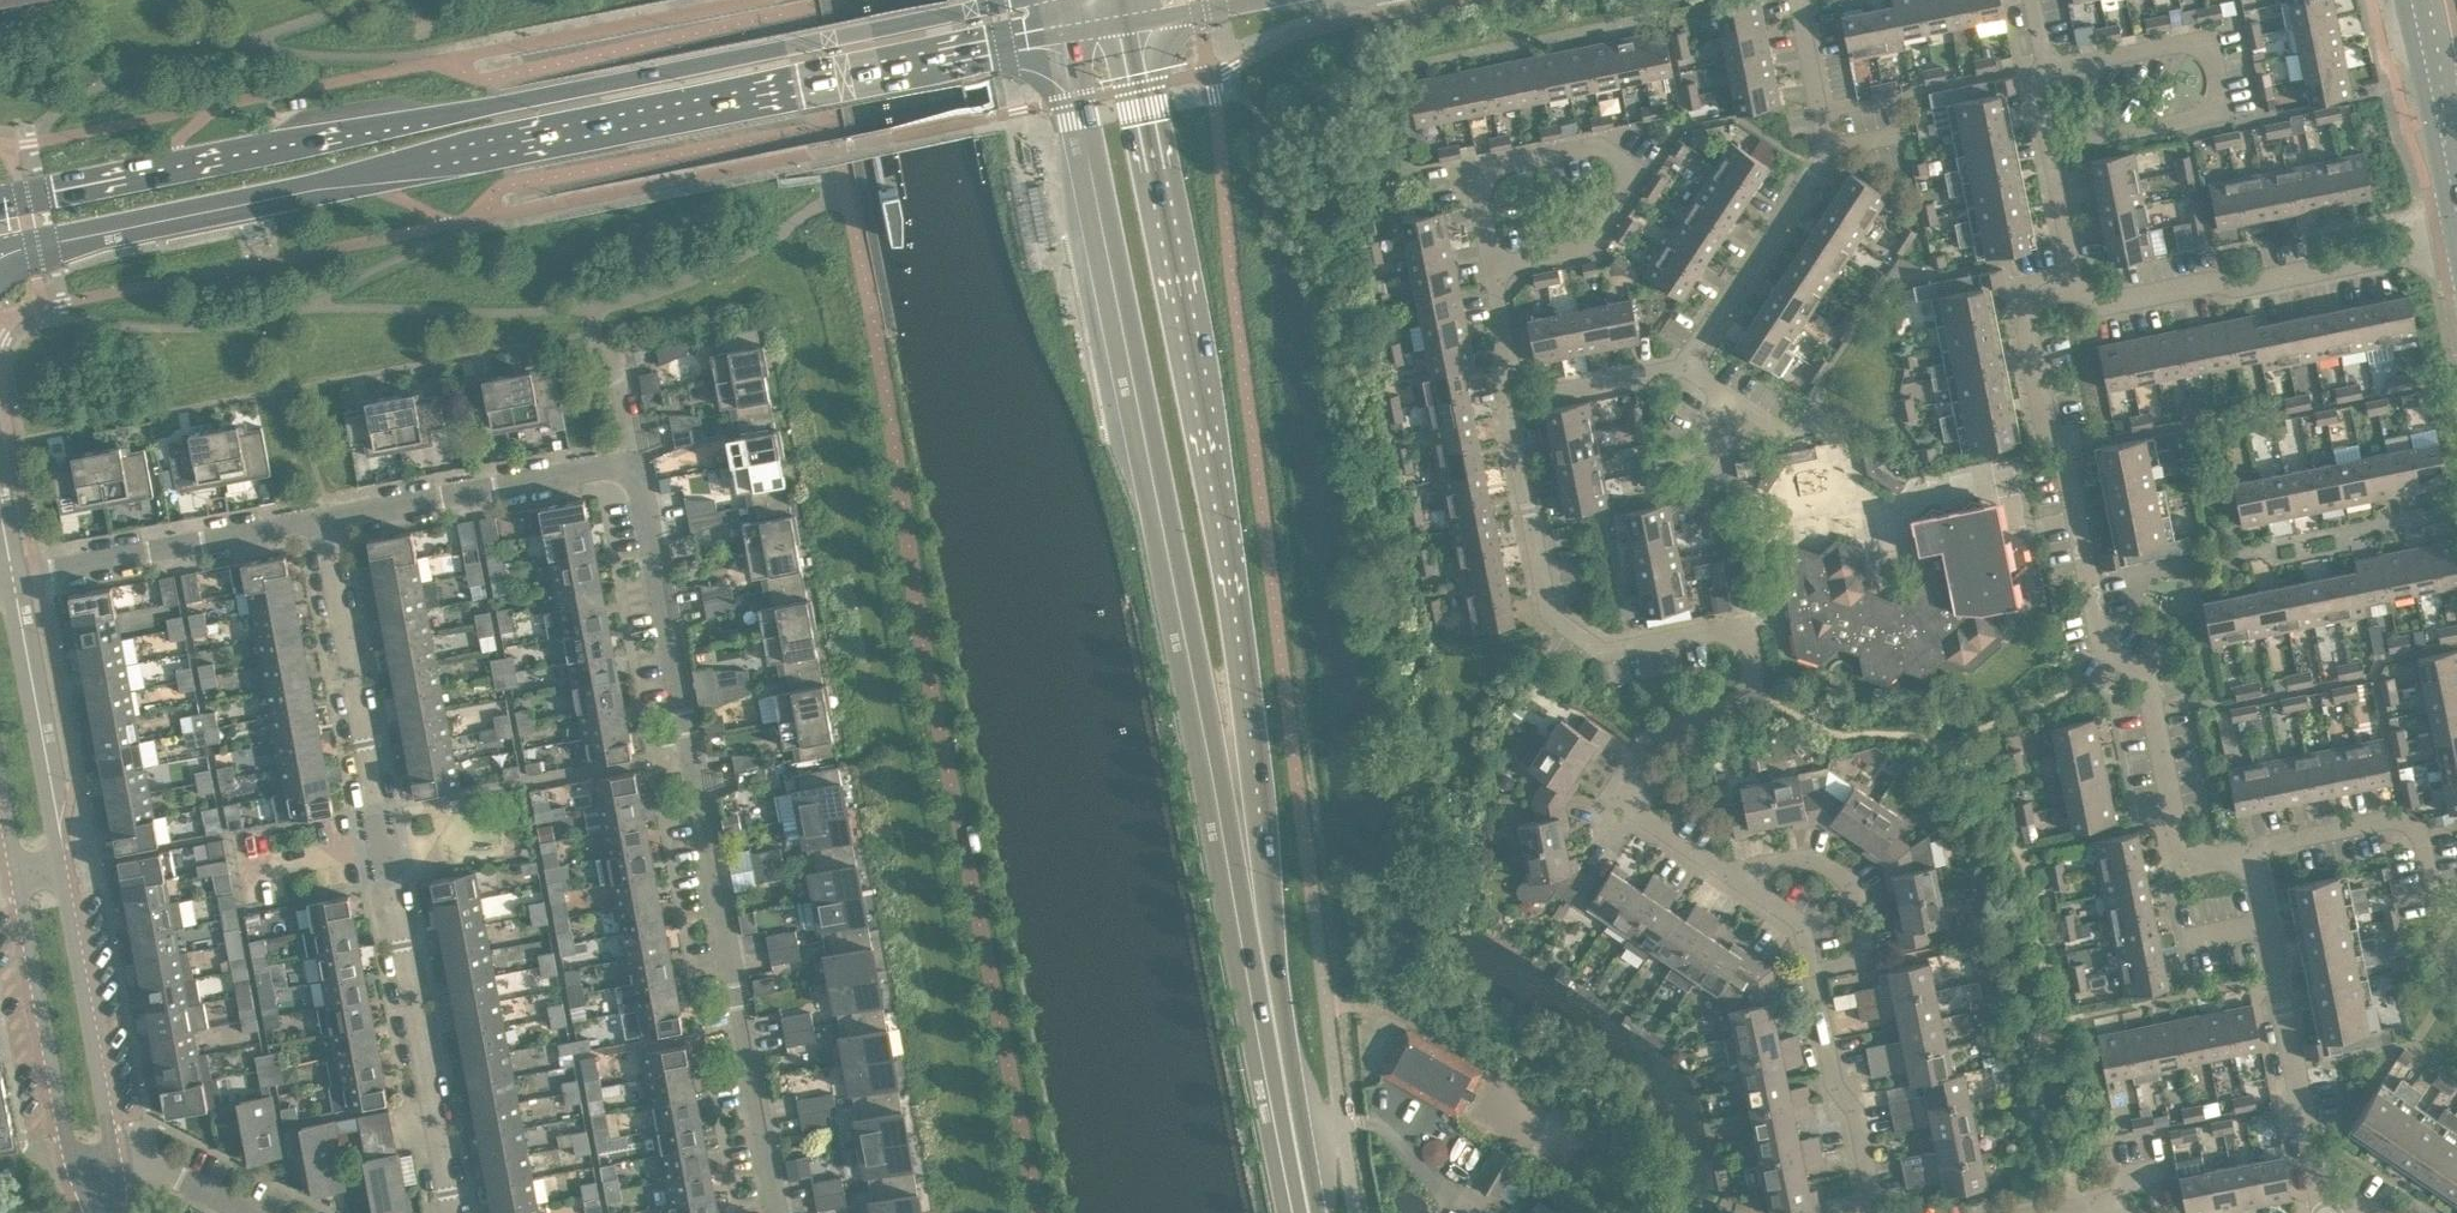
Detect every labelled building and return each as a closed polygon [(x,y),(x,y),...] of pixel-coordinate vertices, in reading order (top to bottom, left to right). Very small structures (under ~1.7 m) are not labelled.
[(1893,5),(1894,5),(1900,37),(1901,37),(1926,32),(1920,0),(1892,0),(1893,5)] [(1926,32),(1952,26),(1947,0),(1920,0),(1926,32)] [(1952,26),(1977,21),(1973,0),(1947,0),(1952,26)] [(2001,0),(1973,0),(1977,21),(2004,16),(2001,0)] [(2221,1),(2224,15),(2237,13),(2234,0),(2227,0),(2221,1)] [(2289,1),(2294,27),(2337,18),(2333,0),(2295,0),(2289,1)] [(1760,1),(1717,9),(1722,36),(1765,27),(1760,1)] [(2223,16),(2221,4),(2208,6),(2211,18),(2223,16)] [(1903,48),(1901,37),(1900,37),(1894,5),(1893,5),(1868,10),(1877,53),(1903,48)] [(2196,9),(2198,21),(2211,18),(2208,6),(2196,9)] [(1841,15),(1850,58),(1877,53),(1868,10),(1841,15)] [(2172,26),(2170,14),(2157,17),(2160,29),(2172,26)] [(2145,19),(2147,31),(2160,29),(2157,17),(2145,19)] [(2337,18),(2294,27),(2299,52),(2342,43),(2337,18)] [(2259,21),(2247,23),(2249,36),(2261,33),(2259,21)] [(2077,45),(2096,41),(2093,23),(2074,27),(2077,45)] [(2122,36),(2119,24),(2107,27),(2109,39),(2122,36)] [(1765,27),(1722,36),(1727,61),(1770,53),(1765,27)] [(2094,29),(2096,41),(2109,39),(2107,27),(2094,29)] [(1673,72),(1665,29),(1638,35),(1647,78),(1673,72)] [(1685,31),(1673,33),(1675,46),(1687,43),(1685,31)] [(2252,48),(2264,46),(2261,33),(2249,36),(2252,48)] [(1612,40),(1621,83),(1647,78),(1638,35),(1612,40)] [(1587,45),(1596,88),(1621,83),(1612,40),(1587,45)] [(1678,58),(1690,56),(1687,43),(1675,46),(1678,58)] [(2342,43),(2299,52),(2304,77),(2347,69),(2342,43)] [(1562,50),(1570,93),(1596,88),(1587,45),(1562,50)] [(1536,55),(1545,98),(1570,93),(1562,50),(1536,55)] [(1770,53),(1727,61),(1732,87),(1775,78),(1770,53)] [(1511,60),(1520,103),(1545,98),(1536,55),(1511,60)] [(2012,55),(2001,57),(2003,67),(2014,65),(2012,55)] [(1998,68),(1995,56),(1985,58),(1987,70),(1998,68)] [(1975,60),(1977,72),(1987,70),(1985,58),(1975,60)] [(1486,66),(1494,108),(1520,103),(1511,60),(1486,66)] [(1944,65),(1933,67),(1935,74),(1936,80),(1947,78),(1945,72),(1944,65)] [(1460,71),(1469,114),(1494,108),(1486,66),(1460,71)] [(1933,67),(1923,69),(1925,76),(1926,82),(1936,80),(1935,74),(1933,67)] [(2310,104),(2353,95),(2347,69),(2304,77),(2310,104)] [(1435,76),(1443,119),(1469,114),(1460,71),(1435,76)] [(2269,72),(2257,74),(2259,87),(2271,84),(2269,72)] [(1974,244),(1977,258),(2030,247),(1999,94),(2021,89),(2018,74),(1929,92),(1932,106),(1946,104),(1959,168),(1945,171),(1950,196),(1964,193),(1969,219),(1955,222),(1960,246),(1974,244)] [(1408,81),(1417,124),(1443,119),(1435,76),(1408,81)] [(1738,113),(1781,105),(1775,78),(1732,87),(1738,113)] [(1695,81),(1683,83),(1685,96),(1697,94),(1695,81)] [(1898,93),(1895,81),(1883,83),(1885,95),(1898,93)] [(1870,86),(1872,98),(1885,95),(1883,83),(1870,86)] [(2262,99),(2274,97),(2271,84),(2259,87),(2262,99)] [(1688,109),(1700,106),(1697,94),(1685,96),(1688,109)] [(2274,97),(2262,99),(2264,110),(2276,108),(2274,97)] [(1665,115),(1663,103),(1652,105),(1655,117),(1665,115)] [(1642,107),(1644,119),(1655,117),(1652,105),(1642,107)] [(2343,117),(2340,105),(2328,108),(2330,120),(2343,117)] [(2315,110),(2318,122),(2330,120),(2328,108),(2315,110)] [(1614,125),(1612,113),(1601,116),(1604,128),(1614,125)] [(2292,115),(2290,120),(2292,132),(2305,129),(2303,117),(2302,113),(2292,115)] [(1591,118),(1593,130),(1604,128),(1601,116),(1591,118)] [(2290,120),(2277,123),(2280,134),(2292,132),(2290,120)] [(2265,125),(2267,137),(2280,134),(2277,122),(2265,125)] [(1563,136),(1561,124),(1550,126),(1553,138),(1563,136)] [(1540,128),(1542,140),(1553,138),(1550,126),(1540,128)] [(1706,127),(1692,130),(1695,142),(1709,139),(1706,127)] [(2241,142),(2239,130),(2226,133),(2229,145),(2241,142)] [(2214,135),(2216,147),(2229,145),(2226,133),(2214,135)] [(1513,146),(1510,134),(1500,136),(1502,148),(1513,146)] [(1489,138),(1492,150),(1502,148),(1500,136),(1489,138)] [(1770,165),(1779,150),(1761,138),(1752,153),(1770,165)] [(1679,139),(1671,151),(1681,158),(1689,146),(1679,139)] [(1769,166),(1732,142),(1717,164),(1754,189),(1769,166)] [(1462,156),(1459,144),(1449,146),(1451,158),(1462,156)] [(1438,148),(1441,160),(1451,158),(1449,146),(1438,148)] [(2134,151),(2091,160),(2096,187),(2139,178),(2134,151)] [(2373,195),(2364,152),(2337,157),(2346,200),(2373,195)] [(2189,155),(2177,157),(2179,170),(2191,168),(2189,155)] [(2312,162),(2321,206),(2346,200),(2337,157),(2312,162)] [(1927,172),(1925,161),(1913,163),(1915,174),(1927,172)] [(2286,168),(2295,211),(2321,206),(2312,162),(2286,168)] [(1703,186),(1739,210),(1754,189),(1717,164),(1703,186)] [(2182,182),(2194,180),(2191,168),(2179,170),(2182,182)] [(2261,173),(2270,216),(2295,211),(2286,168),(2261,173)] [(1668,178),(1657,172),(1650,182),(1661,189),(1668,178)] [(1888,196),(1851,172),(1836,194),(1873,219),(1888,196)] [(2236,178),(2244,221),(2270,216),(2261,173),(2236,178)] [(2139,178),(2096,187),(2101,212),(2144,203),(2139,178)] [(2209,183),(2217,226),(2244,221),(2236,178),(2209,183)] [(1643,193),(1653,200),(1661,189),(1650,182),(1643,193)] [(878,189),(888,238),(904,234),(903,221),(896,186),(878,189)] [(1739,210),(1703,186),(1688,207),(1725,232),(1739,210)] [(1873,219),(1836,194),(1822,216),(1858,240),(1873,219)] [(1933,202),(1921,204),(1923,214),(1935,212),(1933,202)] [(2144,203),(2101,212),(2106,237),(2149,229),(2144,203)] [(2199,206),(2187,208),(2189,221),(2201,218),(2199,206)] [(1674,229),(1711,253),(1725,232),(1688,207),(1674,229)] [(1444,211),(1401,219),(1406,246),(1449,237),(1444,211)] [(1925,225),(1937,222),(1935,212),(1923,214),(1925,225)] [(1639,222),(1629,215),(1622,225),(1632,232),(1639,222)] [(1858,240),(1822,216),(1807,237),(1844,262),(1858,240)] [(2192,233),(2204,231),(2201,218),(2189,221),(2192,233)] [(2189,221),(2172,224),(2177,251),(2207,245),(2204,231),(2192,233),(2189,221)] [(1615,236),(1625,243),(1632,232),(1622,225),(1615,236)] [(1916,232),(1905,225),(1898,236),(1909,243),(1916,232)] [(1660,251),(1696,275),(1711,253),(1674,229),(1660,251)] [(2112,264),(2155,255),(2149,229),(2106,237),(2112,264)] [(1891,246),(1902,253),(1909,243),(1898,236),(1891,246)] [(1449,237),(1406,246),(1411,271),(1454,263),(1449,237)] [(1844,262),(1807,237),(1793,259),(1830,283),(1844,262)] [(1379,241),(1367,243),(1369,253),(1381,251),(1379,241)] [(1371,264),(1383,261),(1381,251),(1369,253),(1371,264)] [(1644,273),(1681,298),(1696,275),(1660,251),(1644,273)] [(1934,267),(1946,264),(1944,254),(1932,256),(1934,267)] [(1617,255),(1610,265),(1621,273),(1628,263),(1617,255)] [(1830,283),(1793,259),(1779,281),(1815,305),(1830,283)] [(1599,273),(1596,261),(1582,264),(1585,276),(1599,273)] [(1454,263),(1411,271),(1417,297),(1460,288),(1454,263)] [(1948,386),(1953,409),(1954,413),(1940,416),(1945,440),(1959,437),(1962,452),(2014,441),(1983,287),(2006,283),(2003,267),(1914,286),(1917,300),(1931,297),(1943,362),(1929,365),(1934,389),(1948,386)] [(1887,275),(1877,268),(1870,279),(1880,286),(1887,275)] [(1560,281),(1558,269),(1546,272),(1548,284),(1560,281)] [(1533,274),(1535,286),(1548,284),(1546,272),(1533,274)] [(1374,279),(1376,294),(1387,292),(1384,277),(1374,279)] [(1863,290),(1873,296),(1880,286),(1870,279),(1863,290)] [(1815,305),(1779,281),(1764,302),(1801,327),(1815,305)] [(1422,322),(1465,314),(1460,288),(1417,297),(1422,322)] [(1389,291),(1377,294),(1379,304),(1391,302),(1389,291)] [(2410,297),(2409,295),(2383,300),(2392,343),(2418,338),(2410,297)] [(1640,341),(1632,298),(1605,304),(1614,347),(1640,341)] [(2357,305),(2366,348),(2392,343),(2383,300),(2357,305)] [(1381,315),(1393,312),(1391,302),(1379,304),(1381,315)] [(1801,327),(1764,302),(1750,324),(1787,348),(1801,327)] [(1580,309),(1588,352),(1614,347),(1605,304),(1580,309)] [(2366,348),(2357,305),(2332,310),(2341,353),(2366,348)] [(1554,314),(1563,357),(1588,352),(1580,309),(1554,314)] [(2341,353),(2332,310),(2307,315),(2315,358),(2341,353)] [(1858,318),(1848,311),(1841,322),(1851,329),(1858,318)] [(1465,314),(1422,322),(1427,348),(1470,339),(1465,314)] [(1527,319),(1536,362),(1563,357),(1554,314),(1527,319)] [(2256,325),(2254,314),(2227,320),(2236,363),(2261,357),(2262,357),(2255,326),(2256,325)] [(2315,358),(2307,315),(2281,320),(2290,363),(2315,358)] [(2236,363),(2227,320),(2201,325),(2210,368),(2236,363)] [(2261,357),(2263,369),(2290,363),(2281,320),(2256,325),(2255,326),(2262,357),(2261,357)] [(1834,333),(1844,339),(1851,329),(1841,322),(1834,333)] [(1735,347),(1772,371),(1787,348),(1750,324),(1735,347)] [(2210,368),(2201,325),(2176,330),(2185,373),(2210,368)] [(724,350),(711,352),(716,379),(765,370),(769,369),(764,342),(760,343),(757,327),(721,334),(724,350)] [(2185,373),(2176,330),(2151,335),(2159,378),(2185,373)] [(2159,378),(2151,335),(2125,340),(2134,383),(2159,378)] [(1464,368),(1475,366),(1470,339),(1427,348),(1432,373),(1432,374),(1464,367),(1464,368)] [(686,340),(657,346),(660,364),(689,353),(686,340)] [(2098,345),(2107,388),(2134,383),(2125,340),(2098,345)] [(1399,343),(1387,345),(1389,355),(1401,353),(1399,343)] [(1391,366),(1403,363),(1401,353),(1389,355),(1391,366)] [(1917,364),(1915,353),(1903,356),(1905,367),(1917,364)] [(1830,361),(1819,354),(1812,365),(1823,372),(1830,361)] [(1805,376),(1815,383),(1823,372),(1812,365),(1805,376)] [(1432,373),(1421,375),(1426,402),(1469,393),(1464,368),(1464,367),(1432,374),(1432,373)] [(562,405),(556,371),(554,372),(555,374),(534,378),(532,372),(528,373),(527,370),(508,374),(518,428),(550,422),(547,408),(562,405)] [(658,370),(640,373),(643,392),(661,389),(658,370)] [(721,406),(734,404),(737,420),(773,413),(765,370),(716,379),(721,406)] [(2413,385),(2411,373),(2398,376),(2401,388),(2413,385)] [(488,377),(489,380),(484,381),(485,387),(464,391),(464,389),(462,389),(468,422),(483,419),(486,434),(518,428),(508,374),(488,377)] [(2386,378),(2388,390),(2401,388),(2398,376),(2386,378)] [(2362,395),(2360,383),(2347,386),(2350,398),(2362,395)] [(2335,388),(2337,400),(2350,398),(2347,386),(2335,388)] [(2420,403),(2431,401),(2429,389),(2418,392),(2420,403)] [(437,396),(416,400),(415,394),(410,395),(410,392),(391,395),(400,449),(433,444),(430,429),(445,426),(439,393),(437,393),(437,396)] [(1469,393),(1426,402),(1431,427),(1474,419),(1469,393)] [(2255,405),(2253,393),(2242,395),(2244,407),(2255,405)] [(2311,406),(2309,394),(2297,396),(2299,408),(2311,406)] [(371,399),(372,402),(367,403),(368,409),(347,413),(346,410),(345,411),(351,444),(366,441),(369,455),(400,449),(391,395),(371,399)] [(1398,395),(1386,397),(1388,410),(1400,407),(1398,395)] [(2232,397),(2234,409),(2244,407),(2242,395),(2232,397)] [(2284,399),(2287,411),(2299,408),(2297,396),(2284,399)] [(1911,397),(1899,399),(1902,409),(1914,407),(1911,397)] [(2390,410),(2387,398),(2377,400),(2379,412),(2390,410)] [(2366,402),(2369,414),(2379,412),(2377,400),(2366,402)] [(1551,436),(1594,427),(1589,401),(1545,409),(1551,436)] [(2204,415),(2202,403),(2191,405),(2194,417),(2204,415)] [(1638,405),(1626,408),(1629,420),(1641,418),(1638,405)] [(2181,407),(2183,419),(2194,417),(2191,405),(2181,407)] [(1391,422),(1403,420),(1400,407),(1388,410),(1391,422)] [(1904,420),(1916,417),(1914,407),(1902,409),(1904,420)] [(2339,420),(2336,408),(2326,410),(2328,422),(2339,420)] [(2315,412),(2318,424),(2328,422),(2326,410),(2315,412)] [(740,435),(727,437),(732,464),(781,455),(785,454),(780,427),(776,428),(773,413),(737,420),(740,435)] [(2153,425),(2151,413),(2140,415),(2143,427),(2153,425)] [(700,415),(670,414),(673,432),(702,426),(700,415)] [(2130,417),(2132,429),(2143,427),(2140,415),(2130,417)] [(1631,433),(1643,430),(1641,418),(1629,420),(1631,433)] [(2288,430),(2286,418),(2275,420),(2278,432),(2288,430)] [(1474,419),(1431,427),(1436,453),(1479,444),(1474,419)] [(1403,420),(1391,422),(1393,435),(1405,433),(1403,420)] [(2265,422),(2267,434),(2278,432),(2275,420),(2265,422)] [(271,474),(262,426),(261,426),(261,429),(240,433),(239,427),(234,427),(234,425),(214,428),(224,482),(271,474)] [(676,449),(704,438),(702,426),(673,432),(676,449)] [(1556,462),(1599,453),(1594,427),(1551,436),(1556,462)] [(169,443),(175,477),(190,474),(192,488),(224,482),(214,428),(195,432),(195,435),(191,435),(192,442),(171,446),(170,443),(169,443)] [(2234,429),(2223,431),(2225,443),(2236,441),(2234,429)] [(1872,434),(1860,436),(1867,473),(1899,493),(1905,483),(1878,465),(1872,434)] [(2157,450),(2154,435),(2102,446),(2123,549),(2100,553),(2103,568),(2192,550),(2189,536),(2175,539),(2162,474),(2176,471),(2171,447),(2157,450)] [(2448,484),(2439,441),(2413,446),(2421,489),(2448,484)] [(1441,478),(1484,470),(1479,444),(1436,453),(1441,478)] [(1408,445),(1396,448),(1399,460),(1410,458),(1408,445)] [(117,449),(116,446),(97,450),(107,504),(154,495),(145,448),(144,448),(144,450),(123,454),(122,448),(117,449)] [(1924,460),(1936,457),(1934,446),(1922,448),(1924,460)] [(2421,489),(2413,446),(2387,452),(2396,495),(2421,489)] [(51,465),(58,498),(72,496),(75,510),(107,504),(97,450),(78,454),(78,456),(73,457),(74,463),(53,467),(53,465),(51,465)] [(2362,457),(2370,500),(2396,495),(2387,452),(2362,457)] [(1561,487),(1604,478),(1599,453),(1556,462),(1561,487)] [(1786,462),(1779,453),(1766,472),(1765,472),(1758,483),(1768,490),(1776,479),(1786,462)] [(737,491),(750,489),(752,504),(789,498),(781,455),(732,464),(737,491)] [(1649,457),(1637,459),(1639,471),(1651,469),(1649,457)] [(2370,500),(2362,457),(2336,462),(2345,505),(2370,500)] [(1401,473),(1413,470),(1410,458),(1399,460),(1401,473)] [(1735,461),(1738,477),(1756,473),(1753,458),(1735,461)] [(2311,467),(2320,510),(2345,505),(2336,462),(2311,467)] [(172,467),(162,469),(165,486),(175,484),(172,467)] [(2320,510),(2311,467),(2286,472),(2294,515),(2320,510)] [(1642,484),(1654,482),(1651,469),(1639,471),(1642,484)] [(1484,470),(1441,478),(1446,504),(1489,495),(1484,470)] [(2260,477),(2269,520),(2294,515),(2286,472),(2260,477)] [(2233,483),(2242,525),(2269,520),(2260,477),(2233,483)] [(1566,514),(1609,505),(1604,478),(1561,487),(1566,514)] [(1451,529),(1494,520),(1489,495),(1446,504),(1451,529)] [(1418,496),(1406,499),(1409,511),(1421,509),(1418,496)] [(755,520),(743,522),(748,549),(797,540),(801,539),(796,512),(792,513),(789,498),(752,504),(755,520)] [(567,502),(540,507),(545,533),(590,525),(585,499),(568,502),(568,499),(567,499),(567,502)] [(718,511),(716,500),(686,499),(689,517),(718,511)] [(1798,547),(1780,563),(1784,585),(1783,585),(1790,620),(1793,632),(1794,632),(1798,654),(1821,661),(1839,646),(1860,653),(1864,676),(1887,683),(1904,668),(1926,675),(1943,660),(1971,669),(2002,642),(1997,614),(2005,606),(2018,604),(2011,574),(2026,561),(2022,537),(2003,531),(1997,500),(1983,503),(1972,500),(1964,507),(1945,512),(1933,508),(1924,515),(1912,517),(1919,552),(1929,550),(1935,582),(1937,584),(1912,605),(1873,592),(1869,591),(1860,546),(1837,539),(1820,554),(1798,547)] [(1668,503),(1625,512),(1631,538),(1674,530),(1668,503)] [(739,507),(718,511),(689,517),(692,534),(740,514),(739,507)] [(1411,524),(1423,521),(1421,509),(1409,511),(1411,524)] [(1712,509),(1700,511),(1702,524),(1714,521),(1712,509)] [(480,518),(485,546),(501,543),(495,515),(480,518)] [(1699,516),(1681,520),(1683,528),(1701,524),(1699,516)] [(478,548),(473,519),(458,522),(463,550),(478,548)] [(1494,520),(1451,529),(1457,554),(1499,546),(1494,520)] [(1705,537),(1717,534),(1714,521),(1702,524),(1705,537)] [(1699,524),(1683,528),(1686,542),(1703,538),(1699,524)] [(590,525),(545,533),(550,559),(594,550),(590,525)] [(1674,530),(1631,538),(1636,564),(1679,555),(1674,530)] [(386,535),(386,533),(385,533),(385,536),(369,539),(374,565),(417,557),(412,531),(386,535)] [(2433,543),(2441,586),(2456,583),(2456,539),(2433,543)] [(753,576),(765,574),(768,589),(805,583),(797,540),(748,549),(753,576)] [(2407,549),(2415,592),(2441,586),(2433,543),(2407,549)] [(1462,580),(1505,571),(1499,546),(1457,554),(1462,580)] [(1428,547),(1416,549),(1419,562),(1431,560),(1428,547)] [(2381,554),(2389,597),(2415,592),(2407,549),(2381,554)] [(594,550),(550,559),(555,584),(599,576),(594,550)] [(268,557),(231,564),(236,591),(247,589),(291,580),(286,554),(269,557),(269,555),(268,555),(268,557)] [(2355,559),(2357,570),(2358,570),(2364,602),(2365,602),(2389,597),(2381,554),(2355,559)] [(1679,555),(1636,564),(1641,589),(1684,580),(1679,555)] [(503,556),(488,559),(490,570),(505,567),(503,556)] [(417,557),(374,565),(378,590),(422,582),(417,557)] [(481,560),(465,563),(467,574),(483,571),(481,560)] [(1422,575),(1433,572),(1431,560),(1419,562),(1422,575)] [(1722,560),(1710,562),(1712,575),(1724,572),(1722,560)] [(1694,565),(1696,577),(1711,574),(1709,562),(1694,565)] [(492,581),(507,578),(505,567),(490,570),(492,581)] [(2367,613),(2365,602),(2364,602),(2358,570),(2357,570),(2331,576),(2340,619),(2367,613)] [(202,599),(197,571),(182,573),(187,602),(202,599)] [(471,585),(485,582),(483,571),(467,574),(470,585),(471,585)] [(1505,571),(1462,580),(1467,605),(1510,597),(1505,571)] [(1715,587),(1727,585),(1724,572),(1712,575),(1715,587)] [(180,603),(175,575),(160,578),(165,606),(180,603)] [(599,576),(555,584),(559,610),(604,601),(599,576)] [(2305,581),(2314,624),(2340,619),(2331,576),(2305,581)] [(291,580),(247,589),(252,614),(296,606),(291,580)] [(1646,616),(1689,607),(1684,580),(1641,589),(1646,616)] [(2280,586),(2288,629),(2314,624),(2305,581),(2280,586)] [(383,616),(427,608),(422,582),(378,590),(383,616)] [(485,582),(471,585),(474,598),(487,595),(485,582)] [(771,605),(759,607),(764,634),(813,625),(817,624),(812,597),(808,598),(805,583),(768,589),(771,605)] [(732,585),(701,584),(705,602),(734,596),(732,585)] [(87,591),(70,594),(75,621),(117,613),(112,586),(88,591),(87,588),(86,588),(87,591)] [(2254,591),(2263,634),(2288,629),(2280,586),(2254,591)] [(2229,596),(2237,639),(2263,634),(2254,591),(2229,596)] [(708,619),(736,607),(734,596),(705,602),(708,619)] [(2203,601),(2212,644),(2237,639),(2229,596),(2203,601)] [(1472,632),(1515,623),(1510,597),(1467,605),(1472,632)] [(1439,598),(1427,600),(1429,613),(1441,610),(1439,598)] [(604,601),(559,610),(564,635),(609,627),(604,601)] [(257,639),(300,631),(296,606),(252,614),(257,639)] [(513,607),(497,609),(499,621),(515,618),(513,607)] [(388,641),(431,633),(427,608),(383,616),(388,641)] [(1432,625),(1444,623),(1441,610),(1429,613),(1432,625)] [(204,611),(189,614),(191,625),(207,622),(204,611)] [(490,611),(475,614),(477,625),(492,622),(490,611)] [(117,613),(75,621),(80,646),(121,638),(117,613)] [(182,615),(167,618),(169,629),(184,627),(182,615)] [(502,632),(517,629),(515,618),(499,621),(502,632)] [(193,637),(209,634),(207,622),(191,625),(193,637)] [(479,636),(494,634),(492,622),(477,625),(479,636)] [(769,661),(781,659),(784,674),(820,668),(813,625),(764,634),(769,661)] [(2439,628),(2441,640),(2452,638),(2449,626),(2439,628)] [(171,641),(186,638),(184,627),(169,629),(171,641)] [(609,627),(564,635),(569,661),(613,652),(609,627)] [(2424,628),(2414,630),(2417,645),(2426,643),(2424,628)] [(262,665),(305,657),(300,631),(257,639),(262,665)] [(393,667),(436,659),(431,633),(388,641),(393,667)] [(2410,647),(2408,635),(2397,637),(2400,649),(2410,647)] [(2387,639),(2389,651),(2400,649),(2397,637),(2387,639)] [(121,638),(80,646),(85,671),(126,664),(121,638)] [(2418,657),(2424,683),(2456,676),(2456,649),(2418,657)] [(613,652),(569,661),(573,686),(618,678),(613,652)] [(514,655),(502,657),(505,672),(516,670),(514,655)] [(266,690),(310,682),(305,657),(262,665),(266,690)] [(491,659),(494,675),(505,672),(502,657),(491,659)] [(436,659),(393,667),(397,692),(441,684),(436,659)] [(2364,673),(2361,661),(2349,663),(2351,675),(2364,673)] [(214,662),(199,665),(201,676),(216,673),(214,662)] [(2336,666),(2339,678),(2351,675),(2349,663),(2336,666)] [(126,664),(85,671),(89,697),(131,689),(126,664)] [(192,666),(176,669),(178,680),(194,678),(192,666)] [(787,690),(775,692),(780,719),(828,710),(833,709),(828,682),(823,683),(820,668),(784,674),(787,690)] [(747,670),(717,669),(720,686),(750,681),(747,670)] [(505,672),(508,688),(519,685),(516,670),(505,672)] [(2312,683),(2310,671),(2297,674),(2300,686),(2312,683)] [(494,675),(497,690),(508,688),(505,672),(494,675)] [(203,688),(218,685),(216,673),(201,676),(203,688)] [(2285,676),(2287,688),(2300,686),(2297,674),(2285,676)] [(2393,676),(2381,679),(2384,691),(2396,689),(2393,676)] [(2424,683),(2429,709),(2456,704),(2456,676),(2424,683)] [(181,692),(196,689),(194,678),(178,680),(181,692)] [(618,678),(573,686),(578,711),(623,703),(618,678)] [(723,702),(752,692),(750,681),(720,686),(723,702)] [(2261,693),(2259,681),(2246,684),(2249,696),(2261,693)] [(310,682),(266,690),(271,716),(315,708),(310,682)] [(441,684),(397,692),(402,718),(446,710),(441,684)] [(2234,686),(2236,698),(2249,696),(2246,684),(2234,686)] [(2360,696),(2357,684),(2345,686),(2347,698),(2360,696)] [(2332,689),(2335,701),(2347,698),(2345,686),(2332,689)] [(131,689),(89,697),(94,722),(136,715),(131,689)] [(2386,704),(2398,701),(2396,689),(2384,691),(2386,704)] [(2309,706),(2307,694),(2294,696),(2297,708),(2309,706)] [(2282,699),(2284,711),(2297,708),(2294,696),(2282,699)] [(623,703),(578,711),(583,737),(627,729),(623,703)] [(2258,716),(2256,704),(2243,707),(2246,718),(2258,716)] [(2429,709),(2434,735),(2456,730),(2456,704),(2429,709)] [(2231,709),(2233,721),(2246,718),(2243,707),(2231,709)] [(315,708),(271,716),(276,741),(319,733),(315,708)] [(531,708),(516,711),(518,722),(534,720),(531,708)] [(446,710),(402,718),(407,743),(450,735),(446,710)] [(800,760),(836,753),(828,710),(780,719),(785,746),(797,744),(800,759),(796,760),(800,760)] [(215,711),(199,714),(202,729),(218,726),(215,711)] [(705,715),(708,730),(724,727),(721,712),(705,715)] [(509,713),(494,715),(496,727),(511,724),(509,713)] [(183,717),(186,732),(202,729),(199,714),(183,717)] [(136,715),(94,722),(99,748),(140,740),(136,715)] [(1577,729),(1562,719),(1545,743),(1581,767),(1589,755),(1595,759),(1612,734),(1585,717),(1577,729)] [(2249,736),(2265,733),(2262,717),(2246,720),(2249,736)] [(2095,718),(2052,727),(2057,754),(2100,745),(2095,718)] [(520,734),(536,731),(534,720),(518,722),(520,734)] [(496,727),(482,729),(484,741),(498,738),(514,735),(511,724),(496,727)] [(218,726),(202,729),(205,744),(221,741),(218,726)] [(2403,728),(2391,730),(2394,743),(2406,740),(2403,728)] [(186,732),(189,747),(205,744),(202,729),(186,732)] [(588,763),(632,755),(627,729),(583,737),(588,763)] [(2456,756),(2456,730),(2434,735),(2439,760),(2456,756)] [(319,733),(276,741),(280,767),(324,759),(319,733)] [(411,769),(455,761),(450,735),(407,743),(411,769)] [(2391,780),(2383,737),(2356,743),(2365,786),(2391,780)] [(140,740),(99,748),(103,773),(145,766),(140,740)] [(2396,755),(2408,753),(2406,740),(2394,743),(2396,755)] [(1565,804),(1579,783),(1573,779),(1581,767),(1545,743),(1529,768),(1545,778),(1532,797),(1565,804)] [(2331,748),(2340,791),(2365,786),(2356,743),(2331,748)] [(2100,745),(2057,754),(2063,779),(2105,770),(2100,745)] [(1749,751),(1752,770),(1767,767),(1763,748),(1749,751)] [(2340,791),(2331,748),(2305,753),(2314,796),(2340,791)] [(2020,751),(2008,753),(2011,763),(2023,761),(2020,751)] [(2280,758),(2289,801),(2314,796),(2305,753),(2280,758)] [(763,755),(733,754),(736,772),(765,766),(763,755)] [(2439,760),(2444,786),(2456,783),(2456,756),(2439,760)] [(2289,801),(2280,758),(2255,763),(2263,806),(2289,801)] [(285,792),(329,784),(324,759),(280,767),(285,792)] [(526,763),(528,775),(543,772),(541,760),(526,763)] [(416,795),(433,792),(433,795),(434,794),(434,792),(460,787),(455,761),(411,769),(416,795)] [(2013,774),(2025,771),(2023,761),(2011,763),(2013,774)] [(2228,769),(2237,811),(2263,806),(2255,763),(2228,769)] [(233,764),(218,767),(220,778),(235,775),(233,764)] [(506,779),(521,776),(519,764),(504,767),(506,779)] [(108,799),(150,791),(145,766),(103,773),(108,799)] [(739,789),(767,778),(765,766),(736,772),(739,789)] [(800,789),(794,790),(799,817),(847,808),(839,766),(798,773),(800,789)] [(211,769),(195,771),(197,782),(213,779),(211,769)] [(2105,770),(2063,779),(2068,804),(2111,796),(2105,770)] [(635,771),(594,779),(599,805),(640,797),(635,771)] [(1716,784),(1727,782),(1725,771),(1714,773),(1716,784)] [(1511,787),(1514,782),(1513,776),(1508,773),(1502,774),(1499,780),(1500,785),(1505,788),(1511,787)] [(1799,774),(1770,780),(1778,822),(1792,819),(1794,826),(1818,821),(1825,788),(1818,789),(1815,775),(1799,778),(1799,774)] [(222,790),(237,787),(235,775),(220,778),(222,790)] [(200,794),(215,791),(213,779),(197,782),(200,794)] [(2414,779),(2402,782),(2404,794),(2416,792),(2414,779)] [(1765,832),(1764,825),(1778,822),(1770,780),(1741,786),(1745,804),(1730,807),(1736,838),(1765,832)] [(2456,811),(2456,783),(2444,786),(2450,812),(2456,811)] [(317,814),(334,811),(329,784),(285,792),(273,795),(278,821),(316,814),(317,816),(318,816),(317,814)] [(1839,835),(1843,829),(1855,837),(1879,801),(1854,785),(1844,801),(1825,788),(1818,821),(1839,835)] [(546,787),(531,790),(533,803),(549,801),(546,787)] [(150,791),(108,799),(113,824),(155,817),(150,791)] [(2407,807),(2419,804),(2416,792),(2404,794),(2407,807)] [(2073,831),(2116,822),(2111,796),(2068,804),(2073,831)] [(640,797),(599,805),(603,831),(645,823),(640,797)] [(1570,828),(1565,804),(1532,797),(1536,820),(1518,824),(1524,852),(1566,844),(1563,830),(1570,828)] [(1863,851),(1883,865),(1911,846),(1893,833),(1903,818),(1879,801),(1855,837),(1867,845),(1863,851)] [(2031,801),(2019,804),(2021,814),(2033,812),(2031,801)] [(566,817),(564,805),(546,809),(548,820),(566,817)] [(804,844),(811,843),(813,857),(854,849),(847,808),(799,817),(804,844)] [(535,811),(537,822),(548,820),(546,809),(535,811)] [(725,815),(722,815),(725,830),(742,827),(740,812),(739,812),(725,815)] [(2023,824),(2035,822),(2033,812),(2021,814),(2023,824)] [(227,819),(229,830),(245,827),(242,816),(227,819)] [(118,851),(160,843),(155,817),(113,824),(118,851)] [(222,831),(220,820),(205,823),(207,834),(222,831)] [(645,823),(603,831),(608,856),(650,848),(645,823)] [(553,824),(538,826),(541,841),(556,838),(553,824)] [(2137,831),(2094,840),(2100,867),(2143,858),(2137,831)] [(1911,846),(1883,865),(1889,890),(1896,888),(1899,902),(1941,894),(1929,834),(1911,846)] [(211,857),(227,854),(224,838),(208,841),(211,857)] [(543,853),(558,851),(556,839),(541,842),(543,853)] [(1562,917),(1572,902),(1590,876),(1578,868),(1576,856),(1569,858),(1566,844),(1524,852),(1529,879),(1523,881),(1518,887),(1520,894),(1524,897),(1549,900),(1555,891),(1568,899),(1565,905),(1561,902),(1552,915),(1560,920),(1562,917)] [(173,848),(119,858),(124,884),(166,876),(178,874),(173,848)] [(650,848),(608,856),(596,858),(601,884),(613,882),(655,874),(650,848)] [(781,848),(751,854),(754,868),(783,862),(781,848)] [(816,871),(810,872),(815,899),(862,890),(854,849),(813,857),(816,871)] [(558,851),(543,853),(545,868),(561,865),(558,851)] [(2105,892),(2148,883),(2143,858),(2100,867),(2105,892)] [(230,871),(228,859),(216,861),(218,873),(230,871)] [(539,871),(537,860),(522,863),(524,874),(539,871)] [(216,861),(197,865),(199,876),(218,873),(216,861)] [(2062,861),(2050,863),(2053,877),(2065,874),(2062,861)] [(757,882),(786,877),(783,862),(754,868),(757,882)] [(1572,902),(1562,917),(1580,929),(1585,921),(1601,932),(1609,920),(1633,884),(1624,878),(1628,872),(1615,864),(1602,884),(1590,876),(1572,902)] [(2387,866),(2375,868),(2378,879),(2390,877),(2387,866)] [(449,873),(448,874),(449,876),(432,879),(437,906),(481,898),(476,871),(450,876),(449,873)] [(655,874),(613,882),(618,907),(659,899),(655,874)] [(1653,874),(1642,890),(1633,884),(1609,920),(1631,934),(1666,883),(1653,874)] [(2055,888),(2067,886),(2065,874),(2053,877),(2055,888)] [(2295,884),(2296,889),(2326,1038),(2304,1043),(2307,1058),(2396,1040),(2393,1026),(2379,1028),(2365,963),(2380,960),(2375,935),(2361,938),(2355,912),(2369,909),(2364,885),(2350,887),(2348,874),(2295,884)] [(171,902),(166,876),(124,884),(129,910),(171,902)] [(563,879),(548,882),(550,893),(565,890),(563,879)] [(1668,907),(1678,891),(1666,883),(1631,934),(1624,944),(1646,959),(1653,949),(1677,913),(1668,907)] [(2148,883),(2105,892),(2110,918),(2153,909),(2148,883)] [(552,905),(567,902),(565,890),(550,893),(552,905)] [(820,926),(826,925),(828,939),(869,931),(862,890),(815,899),(820,926)] [(1928,926),(1946,922),(1941,894),(1899,902),(1901,916),(1894,917),(1900,947),(1931,941),(1928,926)] [(332,895),(331,895),(332,898),(308,902),(312,928),(313,929),(354,921),(349,895),(333,898),(332,895)] [(481,898),(437,906),(442,931),(485,923),(481,898)] [(659,899),(618,907),(622,933),(664,925),(659,899)] [(187,925),(182,900),(171,902),(129,910),(134,935),(175,927),(187,925)] [(544,900),(529,903),(531,914),(546,912),(544,900)] [(1696,903),(1686,919),(1677,913),(1653,949),(1674,963),(1709,911),(1696,903)] [(236,904),(221,907),(223,919),(238,916),(236,904)] [(2396,907),(2384,910),(2386,920),(2398,918),(2396,907)] [(2115,943),(2158,934),(2153,909),(2110,918),(2115,943)] [(743,932),(758,929),(755,910),(739,913),(743,932)] [(245,914),(247,926),(262,923),(260,911),(245,914)] [(1674,963),(1666,975),(1688,989),(1696,977),(1720,942),(1711,936),(1722,920),(1709,911),(1674,963)] [(533,926),(549,923),(546,912),(531,914),(533,926)] [(2072,912),(2060,914),(2063,927),(2075,925),(2072,912)] [(225,930),(240,927),(238,916),(223,919),(225,930)] [(2388,930),(2400,928),(2398,918),(2386,920),(2388,930)] [(309,957),(317,955),(317,954),(359,947),(354,921),(313,929),(312,928),(304,930),(309,957)] [(2088,922),(2075,925),(2077,937),(2091,934),(2088,922)] [(446,957),(490,948),(485,923),(442,931),(446,957)] [(664,925),(622,933),(627,958),(669,950),(664,925)] [(2065,939),(2077,937),(2075,925),(2063,927),(2065,939)] [(180,953),(180,952),(175,927),(134,935),(138,960),(180,953)] [(573,930),(557,933),(560,944),(575,941),(573,930)] [(796,930),(767,936),(769,950),(799,944),(796,930)] [(831,953),(825,954),(830,981),(877,972),(869,931),(828,939),(831,953)] [(2121,968),(2164,960),(2158,934),(2115,943),(2121,968)] [(265,938),(250,940),(252,955),(255,966),(270,963),(268,952),(265,938)] [(562,955),(577,953),(575,941),(560,944),(562,955)] [(1720,942),(1696,977),(1727,998),(1772,968),(1733,942),(1729,948),(1720,942)] [(2403,942),(2388,945),(2390,955),(2405,952),(2403,942)] [(772,964),(801,959),(799,944),(769,950),(772,964)] [(322,980),(364,972),(359,947),(317,954),(317,955),(322,980)] [(451,982),(495,974),(490,948),(446,957),(451,982)] [(188,950),(180,952),(180,953),(138,960),(143,986),(193,977),(188,950)] [(669,950),(627,958),(632,983),(673,976),(669,950)] [(554,951),(539,954),(541,965),(556,963),(554,951)] [(245,955),(230,958),(232,969),(248,967),(245,955)] [(2406,957),(2394,960),(2396,971),(2408,968),(2406,957)] [(2126,995),(2169,986),(2164,960),(2121,968),(2126,995)] [(1890,983),(1855,990),(1858,1005),(1935,989),(1930,961),(1887,969),(1890,983)] [(1556,976),(1567,983),(1575,970),(1564,962),(1556,976)] [(257,977),(272,975),(270,963),(255,966),(257,977)] [(543,977),(558,974),(556,963),(541,965),(543,977)] [(2083,963),(2071,965),(2073,978),(2085,976),(2083,963)] [(234,981),(250,978),(248,967),(232,969),(234,981)] [(580,967),(564,970),(567,984),(582,981),(580,967)] [(1772,968),(1727,998),(1734,1035),(1777,1027),(1774,1016),(1782,1014),(1772,968)] [(327,1005),(369,998),(364,972),(322,980),(327,1004),(327,1005)] [(835,1008),(841,1007),(844,1021),(885,1013),(877,972),(830,981),(835,1008)] [(456,1008),(500,999),(495,974),(451,982),(456,1008)] [(773,974),(753,978),(756,994),(776,990),(773,974)] [(1597,974),(1593,980),(1596,987),(1604,988),(1608,982),(1605,975),(1597,974)] [(201,1002),(197,976),(193,977),(143,986),(148,1011),(201,1002)] [(673,976),(632,983),(618,986),(622,1012),(636,1009),(678,1001),(673,976)] [(2076,990),(2088,988),(2085,976),(2073,978),(2076,990)] [(582,981),(567,984),(569,995),(584,992),(582,981)] [(275,988),(259,991),(262,1006),(264,1017),(279,1014),(277,1003),(275,988)] [(1861,1020),(1896,1013),(1899,1026),(1941,1018),(1935,989),(1858,1005),(1861,1020)] [(571,1006),(586,1004),(584,992),(569,995),(571,1006)] [(323,1033),(332,1032),(332,1031),(373,1023),(369,998),(327,1005),(327,1004),(318,1006),(323,1033)] [(461,1033),(504,1025),(500,999),(456,1008),(461,1033)] [(208,1027),(204,1001),(201,1002),(148,1011),(152,1037),(194,1029),(208,1027)] [(641,1035),(683,1028),(678,1001),(636,1009),(641,1035)] [(563,1002),(548,1005),(550,1016),(565,1014),(563,1002)] [(2261,1046),(2253,1003),(2226,1009),(2235,1052),(2261,1046)] [(255,1006),(240,1009),(242,1021),(257,1018),(255,1006)] [(2201,1014),(2209,1057),(2235,1052),(2226,1009),(2201,1014)] [(811,1012),(782,1017),(785,1032),(814,1026),(811,1012)] [(846,1035),(840,1036),(845,1063),(892,1054),(885,1013),(844,1021),(846,1035)] [(266,1028),(281,1025),(279,1014),(264,1017),(266,1028)] [(552,1028),(567,1025),(565,1014),(550,1016),(552,1028)] [(2175,1019),(2184,1062),(2209,1057),(2201,1014),(2175,1019)] [(244,1032),(259,1029),(257,1018),(242,1021),(244,1032)] [(1902,1039),(1866,1046),(1869,1061),(1947,1046),(1941,1018),(1899,1026),(1902,1039)] [(2150,1024),(2159,1067),(2184,1062),(2175,1019),(2150,1024)] [(332,1031),(332,1032),(336,1055),(336,1056),(378,1048),(373,1023),(332,1031)] [(2125,1029),(2133,1072),(2159,1067),(2150,1024),(2125,1029)] [(465,1059),(509,1050),(504,1025),(461,1033),(465,1059)] [(787,1046),(817,1041),(814,1026),(785,1032),(787,1046)] [(1777,1027),(1734,1035),(1725,1037),(1730,1062),(1739,1061),(1801,1048),(1797,1033),(1779,1037),(1777,1027)] [(199,1055),(199,1054),(194,1029),(152,1037),(157,1062),(199,1055)] [(1407,1029),(1382,1073),(1458,1115),(1482,1071),(1407,1029)] [(2098,1034),(2106,1077),(2133,1072),(2125,1029),(2098,1034)] [(591,1049),(588,1034),(573,1037),(576,1052),(591,1049)] [(558,1040),(561,1055),(573,1053),(576,1052),(573,1037),(558,1040)] [(686,1043),(642,1052),(647,1078),(691,1070),(686,1043)] [(1679,1046),(1671,1054),(1679,1062),(1687,1055),(1679,1046)] [(1911,1083),(1923,1081),(1922,1080),(1953,1074),(1952,1073),(1947,1046),(1869,1061),(1872,1076),(1908,1069),(1911,1083)] [(336,1055),(328,1057),(333,1083),(383,1074),(378,1048),(336,1056),(336,1055)] [(1785,1067),(1804,1063),(1801,1048),(1739,1061),(1744,1086),(1787,1078),(1785,1067)] [(2397,1058),(2407,1064),(2414,1054),(2404,1048),(2397,1058)] [(470,1084),(514,1076),(509,1050),(465,1059),(470,1084)] [(279,1051),(267,1053),(270,1069),(281,1066),(279,1051)] [(207,1052),(199,1054),(199,1055),(157,1062),(162,1088),(212,1079),(207,1052)] [(256,1056),(259,1071),(270,1069),(267,1053),(256,1056)] [(561,1055),(560,1055),(562,1066),(575,1064),(573,1053),(561,1055)] [(850,1090),(856,1089),(859,1103),(900,1095),(892,1054),(845,1063),(850,1090)] [(297,1064),(282,1067),(285,1083),(300,1080),(297,1064)] [(281,1066),(270,1069),(273,1084),(284,1082),(281,1066)] [(259,1071),(262,1086),(273,1084),(270,1069),(259,1071)] [(691,1070),(647,1078),(651,1104),(696,1095),(691,1070)] [(1925,1094),(1889,1101),(1892,1115),(1970,1100),(1964,1071),(1952,1073),(1953,1074),(1922,1080),(1923,1081),(1925,1094)] [(2440,1071),(2433,1081),(2442,1087),(2449,1077),(2440,1071)] [(334,1110),(388,1100),(383,1074),(333,1083),(329,1084),(334,1110)] [(600,1075),(585,1078),(587,1089),(602,1086),(600,1075)] [(514,1076),(470,1084),(475,1109),(519,1101),(514,1076)] [(184,1114),(185,1114),(184,1111),(223,1104),(218,1077),(212,1079),(162,1088),(167,1114),(183,1111),(184,1114)] [(2456,1083),(2449,1077),(2442,1087),(2451,1093),(2456,1083)] [(1808,1084),(1789,1088),(1787,1078),(1744,1086),(1750,1111),(1811,1099),(1808,1084)] [(2382,1081),(2352,1126),(2456,1196),(2456,1114),(2445,1106),(2437,1118),(2415,1103),(2423,1092),(2402,1078),(2394,1090),(2382,1081)] [(577,1079),(562,1082),(564,1093),(579,1090),(577,1079)] [(589,1101),(604,1098),(602,1086),(587,1089),(589,1101)] [(11,1116),(6,1088),(0,1089),(0,1118),(11,1116)] [(566,1105),(582,1102),(579,1090),(564,1093),(566,1105)] [(836,1107),(834,1093),(797,1100),(800,1114),(829,1108),(836,1107)] [(2256,1106),(2254,1094),(2244,1096),(2246,1108),(2256,1106)] [(252,1161),(283,1155),(280,1142),(278,1132),(271,1095),(240,1101),(252,1161)] [(696,1095),(651,1104),(656,1129),(700,1121),(696,1095)] [(862,1117),(855,1118),(861,1145),(908,1137),(900,1095),(859,1103),(862,1117)] [(2233,1098),(2236,1110),(2246,1108),(2244,1096),(2233,1098)] [(1795,1118),(1814,1114),(1811,1099),(1750,1111),(1755,1137),(1797,1128),(1795,1118)] [(1896,1130),(1931,1123),(1933,1136),(1976,1128),(1970,1100),(1892,1115),(1896,1130)] [(519,1101),(475,1109),(480,1135),(523,1127),(519,1101)] [(2205,1116),(2203,1104),(2193,1106),(2195,1118),(2205,1116)] [(296,1105),(281,1108),(283,1120),(298,1117),(296,1105)] [(2182,1109),(2185,1120),(2195,1118),(2193,1106),(2182,1109)] [(832,1123),(829,1108),(800,1114),(803,1128),(832,1123)] [(390,1110),(358,1116),(361,1131),(392,1125),(390,1110)] [(2274,1110),(2263,1112),(2266,1124),(2276,1122),(2274,1110)] [(2155,1127),(2152,1114),(2142,1116),(2145,1129),(2155,1127)] [(6,1142),(12,1141),(12,1136),(14,1136),(11,1116),(0,1118),(0,1152),(8,1151),(6,1142)] [(2131,1119),(2134,1131),(2145,1129),(2142,1116),(2131,1119)] [(2235,1130),(2232,1118),(2222,1120),(2225,1132),(2235,1130)] [(334,1120),(303,1126),(315,1193),(346,1187),(334,1120)] [(2211,1122),(2214,1134),(2225,1132),(2222,1120),(2211,1122)] [(700,1121),(656,1129),(661,1155),(705,1146),(700,1121)] [(392,1125),(361,1131),(364,1145),(395,1139),(392,1125)] [(2196,1125),(2181,1128),(2183,1139),(2198,1136),(2196,1125)] [(609,1126),(594,1129),(596,1140),(611,1137),(609,1126)] [(523,1127),(480,1135),(484,1160),(528,1152),(523,1127)] [(296,1128),(278,1132),(280,1142),(298,1139),(296,1128)] [(1818,1135),(1799,1139),(1797,1128),(1755,1137),(1760,1161),(1821,1150),(1818,1135)] [(1936,1150),(1901,1157),(1904,1172),(1981,1156),(1976,1128),(1933,1136),(1936,1150)] [(2181,1128),(2170,1131),(2172,1143),(2183,1140),(2183,1139),(2181,1128)] [(587,1130),(572,1133),(574,1144),(589,1141),(587,1130)] [(572,1133),(558,1135),(560,1146),(574,1144),(572,1133)] [(598,1152),(613,1149),(611,1137),(596,1140),(598,1152)] [(866,1172),(872,1171),(874,1185),(915,1178),(908,1137),(861,1145),(866,1172)] [(395,1139),(364,1145),(367,1159),(398,1153),(395,1139)] [(576,1155),(591,1153),(589,1141),(574,1144),(576,1155)] [(1496,1145),(1474,1182),(1500,1198),(1521,1160),(1496,1145)] [(705,1146),(661,1155),(665,1180),(710,1172),(705,1146)] [(1805,1169),(1824,1165),(1821,1150),(1760,1161),(1765,1188),(1807,1179),(1805,1169)] [(528,1152),(484,1160),(489,1186),(533,1178),(528,1152)] [(398,1153),(367,1159),(377,1212),(409,1212),(398,1153)] [(791,1179),(809,1175),(805,1155),(787,1158),(791,1179)] [(2292,1198),(2283,1155),(2257,1160),(2266,1203),(2292,1198)] [(1945,1194),(1987,1185),(1981,1156),(1904,1172),(1907,1187),(1942,1180),(1945,1194)] [(2266,1203),(2257,1160),(2231,1165),(2240,1208),(2266,1203)] [(2231,1165),(2205,1170),(2214,1212),(2216,1212),(2240,1208),(2231,1165)] [(2186,1212),(2214,1212),(2205,1170),(2179,1175),(2186,1212)] [(710,1172),(665,1180),(670,1206),(715,1197),(710,1172)] [(842,1176),(812,1181),(815,1196),(844,1190),(842,1176)] [(619,1177),(603,1180),(606,1191),(621,1188),(619,1177)] [(533,1178),(489,1186),(494,1211),(538,1203),(533,1178)] [(871,1200),(873,1212),(922,1212),(915,1178),(874,1185),(877,1199),(871,1200)] [(1810,1190),(1807,1179),(1765,1188),(1770,1212),(1773,1212),(1789,1210),(1789,1212),(1822,1212),(1817,1189),(1810,1190)] [(596,1181),(581,1184),(583,1195),(598,1192),(596,1181)] [(608,1202),(623,1200),(621,1188),(606,1191),(608,1202)] [(818,1210),(847,1205),(844,1190),(815,1196),(818,1210)] [(585,1206),(601,1203),(598,1192),(583,1195),(585,1206)] [(670,1206),(662,1207),(663,1212),(717,1212),(715,1197),(670,1206)] [(1530,1212),(1566,1212),(1539,1197),(1530,1212)] [(494,1211),(494,1212),(539,1212),(538,1203),(494,1211)]
